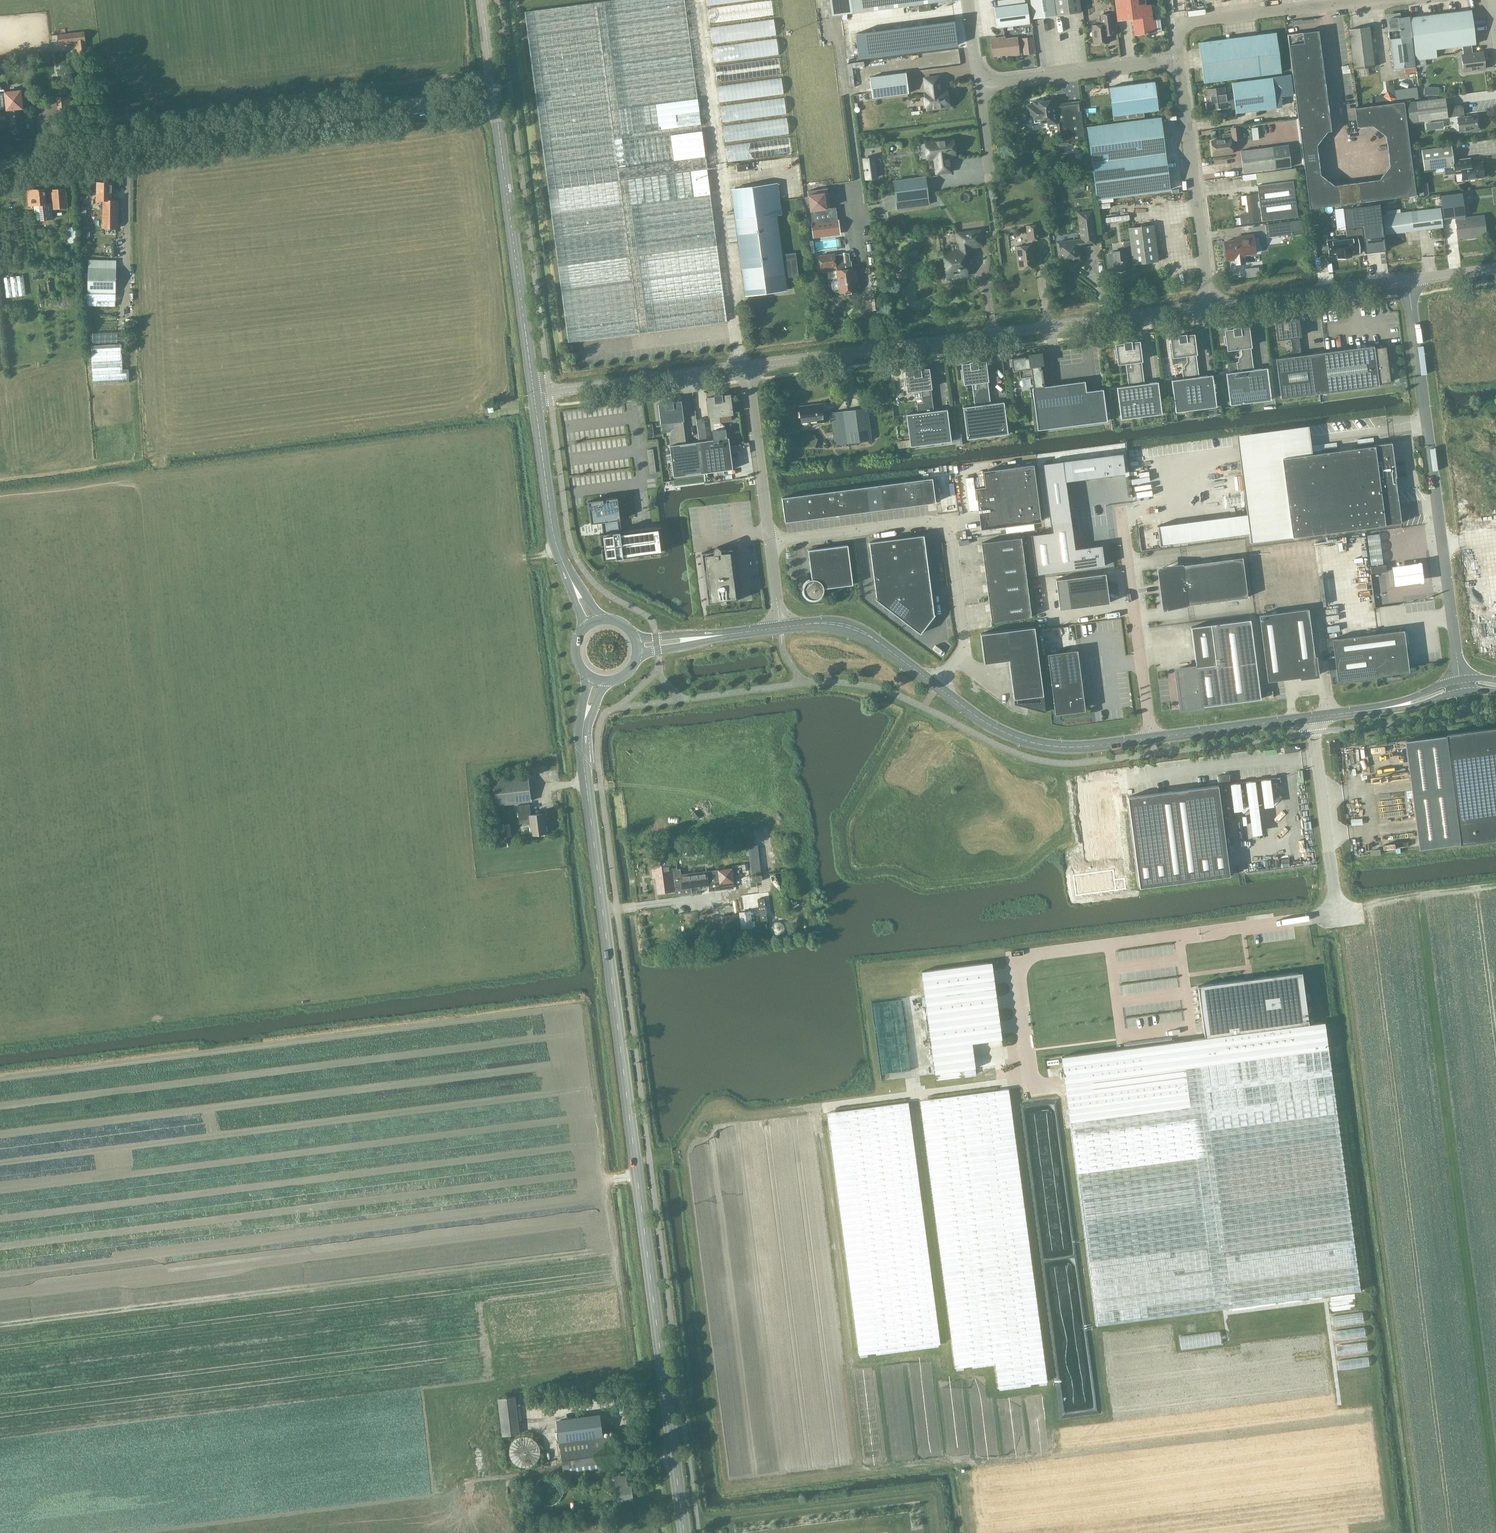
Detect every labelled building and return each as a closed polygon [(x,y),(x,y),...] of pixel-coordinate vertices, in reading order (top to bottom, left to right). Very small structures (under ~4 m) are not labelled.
[(832,15),(948,0),(830,0),(832,15)] [(1033,17),(1035,37),(1059,34),(1057,14),(1055,0),(1031,0),(1033,17)] [(1057,14),(1081,11),(1079,0),(1055,0),(1057,14)] [(1145,0),(1115,0),(1117,19),(1132,18),(1134,34),(1134,35),(1158,32),(1156,19),(1152,19),(1150,4),(1146,4),(1145,0)] [(996,26),(1029,22),(1026,2),(993,6),(996,26)] [(1471,10),(1421,16),(1411,17),(1415,51),(1416,60),(1433,57),(1433,49),(1462,46),(1463,53),(1461,54),(1463,72),(1485,69),(1483,52),(1472,53),(1471,45),(1475,44),(1471,10)] [(1109,43),(1108,35),(1114,34),(1112,13),(1100,15),(1101,24),(1091,26),(1094,45),(1109,43)] [(1400,17),(1400,13),(1397,13),(1394,13),(1392,14),(1389,14),(1387,15),(1389,39),(1390,39),(1393,68),(1414,66),(1411,36),(1412,36),(1409,16),(1400,17)] [(953,20),(854,33),(857,57),(897,52),(957,44),(953,20)] [(1354,69),(1374,67),(1369,27),(1349,29),(1354,69)] [(1317,29),(1286,33),(1309,207),(1415,193),(1403,100),(1396,101),(1376,103),(1354,106),(1356,126),(1372,124),(1385,135),(1389,164),(1379,178),(1334,184),(1320,173),(1316,144),(1327,130),(1331,130),(1317,29)] [(91,32),(91,30),(57,34),(57,35),(48,37),(49,46),(58,45),(58,46),(93,41),(91,32)] [(1203,81),(1280,71),(1275,32),(1198,42),(1203,81)] [(1005,55),(1018,53),(1016,36),(1004,38),(1004,36),(990,38),(992,55),(1005,53),(1005,55)] [(1025,53),(1032,52),(1030,37),(1023,38),(1025,53)] [(908,92),(905,72),(868,77),(871,97),(908,92)] [(937,76),(924,78),(926,92),(924,93),(926,109),(948,106),(946,90),(938,91),(938,87),(939,87),(937,76)] [(1235,112),(1275,107),(1272,77),(1231,82),(1232,92),(1224,93),(1224,86),(1206,89),(1207,95),(1205,96),(1207,109),(1216,108),(1219,108),(1219,111),(1234,109),(1235,112)] [(1112,115),(1113,115),(1113,121),(1144,117),(1143,111),(1157,110),(1154,81),(1109,87),(1112,115)] [(11,135),(23,134),(20,110),(23,110),(21,91),(5,93),(5,94),(0,95),(0,110),(6,109),(7,111),(8,111),(11,135)] [(1384,96),(1375,97),(1376,103),(1396,101),(1396,98),(1387,91),(1384,96)] [(1445,97),(1415,101),(1406,102),(1409,122),(1447,117),(1464,115),(1463,107),(1460,104),(1446,106),(1445,97)] [(1059,144),(1084,141),(1079,101),(1055,105),(1054,101),(1047,101),(1047,99),(1033,101),(1033,104),(1026,105),(1027,115),(1031,114),(1032,124),(1046,122),(1046,124),(1056,122),(1059,144)] [(1476,115),(1457,118),(1459,132),(1472,130),(1472,131),(1479,130),(1478,123),(1477,123),(1476,115)] [(1096,199),(1168,190),(1158,117),(1087,126),(1096,199)] [(1444,127),(1443,121),(1425,123),(1426,129),(1444,127)] [(884,133),(883,124),(874,125),(876,134),(884,133)] [(1230,140),(1240,138),(1239,127),(1231,128),(1232,132),(1222,134),(1223,138),(1211,140),(1213,155),(1232,152),(1230,140)] [(953,139),(931,142),(924,143),(926,158),(933,157),(935,157),(937,173),(950,171),(949,159),(948,160),(947,156),(955,155),(955,153),(957,152),(959,151),(960,149),(960,146),(959,144),(958,143),(956,142),(953,141),(953,139)] [(1288,144),(1272,146),(1240,150),(1243,171),(1291,166),(1288,144)] [(1451,145),(1421,149),(1423,169),(1444,166),(1445,175),(1454,174),(1461,173),(1461,180),(1484,177),(1482,161),(1471,163),(1470,158),(1453,160),(1451,145)] [(873,157),(864,159),(866,180),(875,178),(873,157)] [(1257,184),(1293,179),(1293,180),(1297,180),(1295,169),(1256,174),(1257,184)] [(896,201),(928,197),(925,177),(893,181),(896,201)] [(1298,215),(1293,180),(1293,179),(1257,184),(1258,193),(1247,195),(1250,211),(1239,213),(1240,224),(1251,223),(1251,221),(1298,215)] [(96,201),(102,201),(111,201),(111,200),(111,183),(96,183),(96,201)] [(786,289),(776,214),(781,214),(777,183),(731,189),(734,214),(725,215),(726,224),(735,222),(736,223),(726,225),(727,233),(737,232),(728,234),(729,242),(739,240),(746,294),(786,289)] [(1427,184),(1418,185),(1419,196),(1428,195),(1427,184)] [(810,211),(830,208),(827,188),(807,191),(810,211)] [(45,189),(33,190),(27,190),(29,206),(40,206),(41,221),(52,220),(52,210),(67,209),(66,189),(51,191),(51,197),(46,198),(45,189)] [(1474,235),(1484,233),(1482,215),(1463,217),(1463,215),(1464,215),(1461,192),(1439,195),(1442,218),(1456,216),(1456,218),(1455,219),(1457,235),(1465,234),(1465,238),(1474,236),(1474,235)] [(117,200),(111,200),(111,201),(102,201),(103,228),(116,228),(117,200)] [(1347,239),(1327,241),(1329,255),(1338,254),(1338,258),(1350,257),(1350,253),(1358,251),(1357,238),(1357,236),(1362,235),(1365,253),(1385,250),(1383,236),(1379,203),(1343,208),(1345,229),(1347,239)] [(1343,208),(1335,209),(1336,217),(1337,230),(1345,229),(1343,208)] [(1440,208),(1382,215),(1385,234),(1404,232),(1405,242),(1422,240),(1421,230),(1443,227),(1440,208)] [(1079,246),(1095,244),(1091,211),(1078,213),(1081,239),(1056,242),(1058,259),(1065,258),(1065,262),(1081,260),(1079,246)] [(813,236),(844,232),(842,220),(829,221),(828,213),(810,215),(813,236)] [(1300,219),(1290,220),(1264,223),(1266,237),(1302,232),(1300,219)] [(1031,239),(1040,238),(1038,224),(1026,225),(1028,240),(1025,240),(1026,245),(1015,246),(1018,268),(1034,266),(1031,239)] [(1127,263),(1132,262),(1133,264),(1158,261),(1154,225),(1128,228),(1130,241),(1124,242),(1125,249),(1111,251),(1114,270),(1117,270),(1118,271),(1120,272),(1122,271),(1124,271),(1125,269),(1128,269),(1127,263)] [(970,248),(983,246),(980,229),(955,233),(957,248),(942,250),(946,278),(967,275),(966,269),(973,268),(970,248)] [(1246,263),(1245,253),(1255,252),(1252,235),(1233,237),(1234,240),(1223,241),(1225,259),(1234,258),(1235,265),(1246,263)] [(785,267),(783,267),(784,274),(786,273),(787,278),(798,276),(795,253),(784,254),(785,267)] [(856,291),(853,269),(852,269),(851,261),(850,261),(849,254),(847,254),(846,253),(844,253),(843,254),(834,255),(834,254),(820,256),(821,269),(838,267),(838,271),(837,271),(838,278),(834,278),(831,282),(832,289),(836,292),(840,291),(840,293),(856,291)] [(87,260),(87,268),(86,292),(83,292),(83,305),(114,306),(115,261),(87,260)] [(1290,337),(1292,356),(1301,355),(1298,336),(1300,336),(1298,320),(1276,323),(1278,339),(1290,337)] [(1251,347),(1248,328),(1240,329),(1240,328),(1233,329),(1234,330),(1225,331),(1226,336),(1224,336),(1225,345),(1227,344),(1228,350),(1241,348),(1242,355),(1239,359),(1239,361),(1227,363),(1228,370),(1238,369),(1239,371),(1252,370),(1249,347),(1251,347)] [(1185,336),(1185,335),(1179,336),(1179,337),(1171,338),(1171,343),(1170,343),(1171,352),(1172,351),(1173,357),(1187,355),(1188,362),(1184,366),(1185,369),(1183,369),(1184,378),(1198,377),(1195,354),(1196,353),(1193,335),(1185,336)] [(1128,376),(1129,385),(1143,384),(1140,361),(1141,361),(1139,342),(1131,343),(1130,342),(1124,343),(1124,344),(1116,345),(1117,350),(1115,350),(1116,359),(1118,358),(1118,364),(1132,362),(1133,369),(1130,373),(1130,376),(1128,376)] [(122,370),(121,344),(91,346),(93,384),(129,382),(128,370),(122,370)] [(1373,345),(1313,353),(1318,394),(1379,386),(1378,383),(1390,382),(1386,346),(1374,348),(1373,345)] [(1032,376),(1033,388),(1044,386),(1042,368),(1041,368),(1040,364),(1042,364),(1041,353),(1029,355),(1029,357),(1025,357),(1025,356),(1011,358),(1013,371),(1019,370),(1020,378),(1032,376)] [(1318,394),(1313,353),(1301,355),(1292,356),(1275,358),(1281,399),(1318,394)] [(979,382),(979,386),(975,393),(975,395),(973,395),(974,405),(990,403),(987,380),(988,380),(985,362),(977,363),(977,362),(971,362),(971,363),(962,365),(963,370),(961,370),(963,378),(964,378),(965,383),(979,382)] [(1252,370),(1239,371),(1226,373),(1230,405),(1271,400),(1267,368),(1252,370)] [(918,404),(919,412),(933,411),(930,388),(931,388),(929,369),(920,370),(920,369),(914,370),(914,371),(906,372),(906,377),(905,377),(906,386),(907,385),(908,391),(922,389),(924,403),(918,404)] [(1198,377),(1184,378),(1171,380),(1175,412),(1216,407),(1212,375),(1198,377)] [(1044,386),(1033,388),(1032,388),(1037,430),(1107,421),(1103,389),(1086,391),(1085,381),(1044,386)] [(1143,384),(1129,385),(1117,387),(1121,419),(1162,414),(1158,382),(1143,384)] [(713,440),(699,442),(703,473),(732,469),(728,438),(727,438),(725,429),(723,429),(723,426),(719,423),(718,416),(732,414),(731,409),(733,408),(732,400),(730,400),(729,395),(721,396),(721,395),(714,396),(715,397),(706,398),(709,417),(710,417),(713,440)] [(673,477),(703,473),(699,442),(684,444),(681,420),(683,420),(680,401),(672,403),(672,401),(665,402),(666,403),(657,404),(658,410),(656,410),(657,418),(659,418),(660,423),(674,421),(674,429),(671,433),(672,436),(670,436),(671,445),(669,446),(673,477)] [(990,403),(974,405),(963,407),(967,439),(1008,434),(1004,401),(990,403)] [(817,423),(824,422),(821,403),(799,406),(801,423),(817,421),(817,423)] [(833,431),(824,433),(828,439),(834,437),(835,445),(871,440),(868,413),(873,412),(873,407),(831,413),(833,431)] [(933,411),(919,412),(906,414),(910,446),(951,441),(947,409),(933,411)] [(1308,425),(1236,435),(1244,496),(1154,507),(1159,545),(1249,534),(1250,542),(1401,523),(1395,477),(1396,477),(1391,442),(1374,445),(1374,446),(1312,454),(1308,425)] [(1051,531),(1030,534),(1036,574),(1104,565),(1101,545),(1074,549),(1070,520),(1065,481),(1125,474),(1122,453),(1062,461),(1042,464),(1050,523),(1051,531)] [(985,487),(975,488),(980,529),(1041,522),(1033,464),(983,471),(985,487)] [(932,478),(921,479),(924,504),(935,502),(932,478)] [(924,504),(921,479),(910,481),(914,505),(924,504)] [(914,505),(910,481),(900,482),(903,507),(914,505)] [(903,507),(900,482),(889,484),(892,508),(903,507)] [(892,508),(889,484),(878,485),(881,509),(892,508)] [(881,509),(878,485),(867,486),(871,511),(881,509)] [(871,511),(867,486),(857,488),(860,512),(871,511)] [(860,512),(857,488),(846,489),(849,514),(860,512)] [(849,514),(846,489),(835,490),(839,515),(849,514)] [(839,515),(835,490),(825,492),(828,516),(839,515)] [(828,516),(825,492),(814,493),(817,518),(828,516)] [(817,518),(814,493),(803,495),(806,519),(817,518)] [(806,519),(803,495),(793,496),(796,520),(806,519)] [(796,520),(793,496),(782,497),(785,522),(796,520)] [(598,531),(602,558),(664,550),(660,523),(621,529),(620,520),(621,519),(619,499),(590,503),(592,523),(600,522),(601,531),(598,531)] [(869,542),(876,599),(875,599),(920,634),(935,614),(934,614),(934,615),(924,535),(869,542)] [(1379,536),(1367,537),(1370,567),(1382,565),(1379,536)] [(981,543),(991,622),(1031,617),(1020,538),(981,543)] [(808,550),(811,579),(808,580),(805,583),(803,586),(802,590),(803,594),(806,597),(809,599),(813,600),(817,598),(820,596),(822,593),(823,589),(853,585),(847,545),(808,550)] [(718,547),(716,547),(714,547),(713,549),(713,551),(701,553),(708,604),(720,602),(720,603),(726,602),(726,601),(738,600),(732,549),(720,550),(719,548),(718,547)] [(1247,597),(1242,557),(1172,566),(1170,567),(1168,568),(1167,570),(1165,571),(1164,573),(1164,575),(1164,577),(1167,607),(1247,597)] [(1423,564),(1390,568),(1392,589),(1425,585),(1423,564)] [(1385,566),(1370,567),(1370,575),(1386,573),(1385,566)] [(1065,579),(1056,580),(1060,609),(1069,608),(1109,603),(1105,573),(1065,579)] [(1268,681),(1316,675),(1308,609),(1259,615),(1268,681)] [(1176,670),(1181,709),(1260,699),(1250,620),(1211,625),(1191,627),(1196,667),(1176,670)] [(980,634),(984,663),(1007,660),(1014,704),(1045,712),(1034,627),(980,634)] [(1377,674),(1406,670),(1404,650),(1406,650),(1403,630),(1332,639),(1337,681),(1377,676),(1377,675),(1377,674)] [(1048,658),(1056,718),(1065,717),(1065,715),(1084,713),(1083,706),(1085,706),(1078,654),(1048,658)] [(1407,740),(1413,784),(1418,824),(1421,848),(1462,843),(1495,839),(1495,728),(1448,734),(1448,735),(1407,740)] [(532,802),(529,777),(502,781),(502,777),(492,779),(496,807),(532,802)] [(1230,876),(1230,874),(1218,785),(1127,797),(1139,888),(1230,876)] [(531,815),(529,804),(517,805),(520,824),(529,823),(531,836),(547,834),(544,813),(531,815)] [(672,875),(670,858),(651,860),(652,874),(655,873),(657,893),(674,891),(674,889),(682,888),(682,889),(708,885),(706,871),(672,875)] [(731,868),(718,870),(719,884),(733,882),(731,868)] [(1123,869),(1073,875),(1076,896),(1126,889),(1123,869)] [(722,931),(740,929),(738,914),(720,916),(722,931)] [(721,939),(721,929),(706,930),(706,939),(721,939)] [(921,972),(935,1074),(975,1069),(972,1043),(1002,1039),(991,962),(921,972)] [(1061,1057),(1097,1325),(1359,1290),(1324,1022),(1308,1024),(1301,972),(1253,979),(1253,978),(1252,978),(1253,979),(1245,980),(1245,979),(1244,979),(1244,980),(1198,986),(1204,1038),(1061,1057)] [(1047,1381),(1008,1089),(920,1101),(955,1368),(999,1362),(1002,1387),(998,1387),(998,1388),(1047,1381)] [(939,1344),(907,1102),(827,1113),(859,1355),(939,1344)] [(502,1435),(519,1434),(515,1397),(498,1399),(502,1435)] [(598,1426),(557,1431),(564,1481),(607,1475),(606,1471),(618,1469),(613,1434),(599,1436),(598,1426)] [(510,1447),(509,1452),(510,1456),(512,1461),(515,1464),(520,1466),(524,1467),(529,1466),(533,1464),(537,1461),(539,1456),(540,1452),(539,1447),(537,1442),(533,1439),(529,1437),(524,1436),(520,1437),(515,1439),(512,1442),(510,1447)] [(617,1500),(632,1498),(631,1485),(626,1486),(625,1476),(614,1477),(617,1500)]
